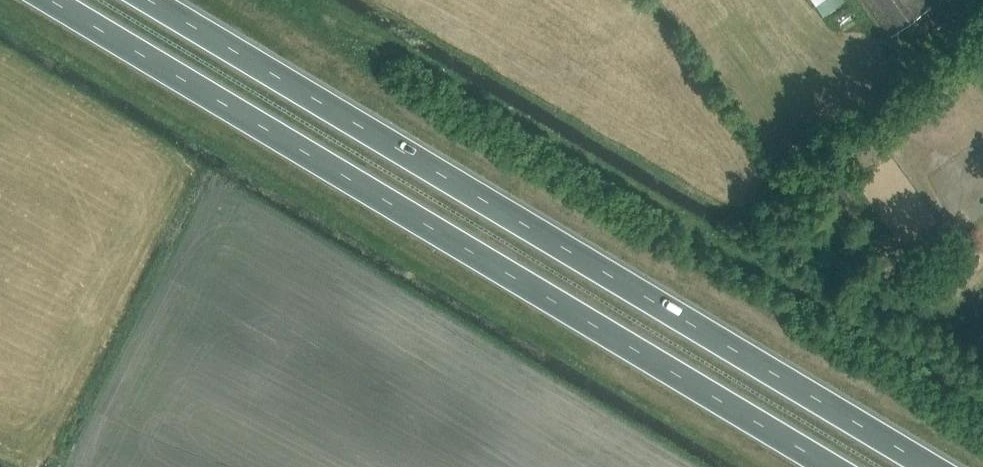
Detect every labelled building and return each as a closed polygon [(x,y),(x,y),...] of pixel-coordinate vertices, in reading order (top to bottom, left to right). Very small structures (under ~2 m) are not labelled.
[(823,16),(846,0),(812,0),(823,16)] [(926,0),(868,0),(892,33),(930,6),(926,0)]
